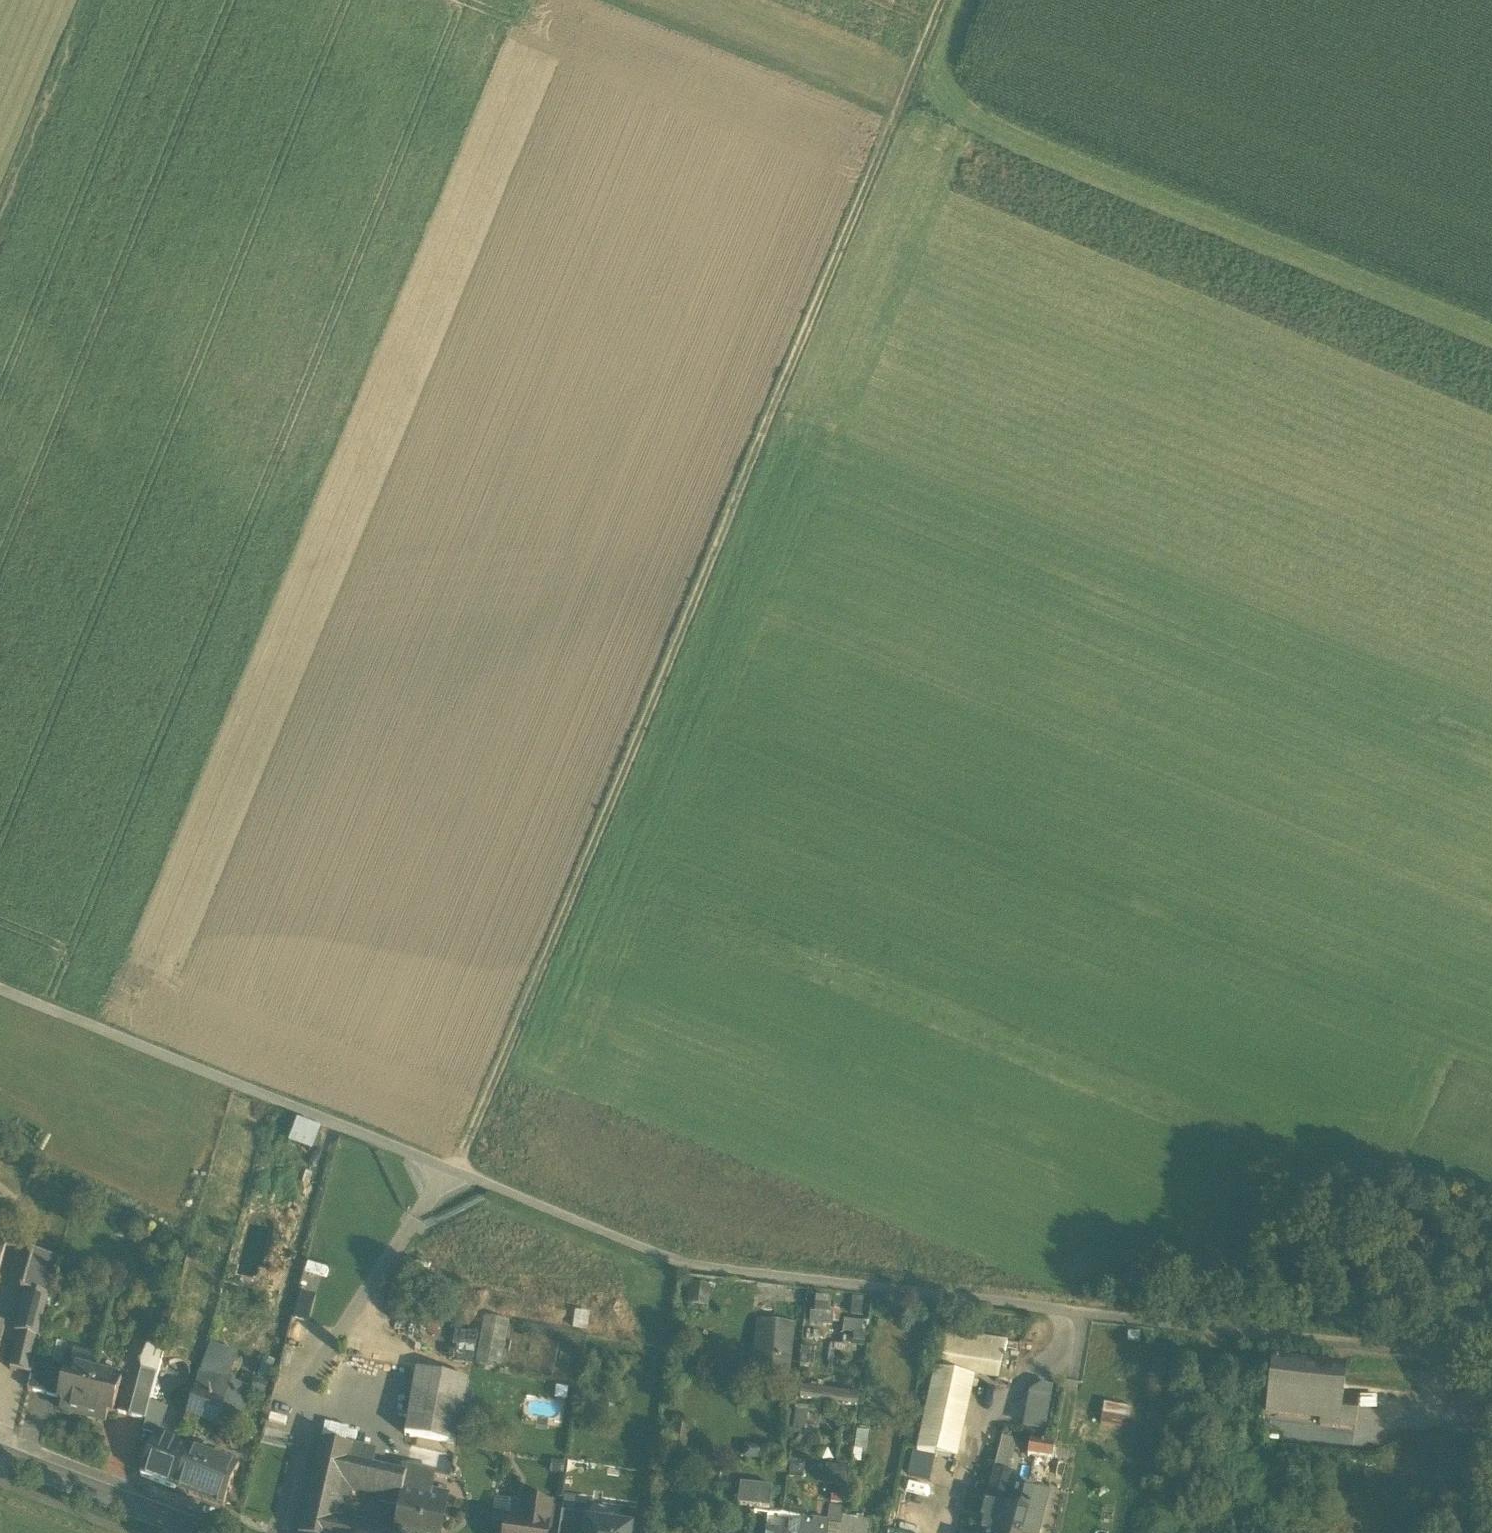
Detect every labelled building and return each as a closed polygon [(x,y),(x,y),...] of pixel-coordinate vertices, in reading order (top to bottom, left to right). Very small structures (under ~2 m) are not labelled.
[(321,1132),(298,1123),(289,1146),(312,1155),(321,1132)] [(19,1336),(37,1340),(57,1260),(33,1255),(24,1293),(27,1293),(16,1335),(19,1336)] [(306,1325),(312,1302),(301,1299),(295,1322),(306,1325)] [(819,1317),(811,1316),(811,1329),(834,1329),(834,1303),(819,1302),(819,1317)] [(575,1333),(588,1333),(590,1315),(576,1314),(575,1333)] [(475,1369),(500,1372),(508,1325),(484,1321),(475,1369)] [(844,1341),(865,1341),(865,1323),(844,1323),(844,1341)] [(753,1383),(788,1387),(794,1330),(759,1327),(753,1383)] [(917,1454),(955,1462),(974,1374),(998,1378),(1007,1342),(943,1333),(917,1454)] [(452,1362),(474,1364),(475,1335),(454,1334),(452,1362)] [(11,1373),(31,1378),(41,1341),(37,1340),(19,1336),(11,1373)] [(149,1343),(140,1364),(142,1374),(157,1377),(158,1378),(166,1347),(149,1343)] [(201,1375),(223,1383),(233,1356),(211,1348),(201,1375)] [(75,1350),(70,1368),(90,1373),(94,1355),(75,1350)] [(61,1413),(83,1419),(95,1374),(90,1373),(70,1368),(68,1367),(65,1377),(59,1400),(59,1401),(63,1402),(61,1413)] [(1354,1432),(1355,1433),(1358,1407),(1357,1407),(1342,1405),(1345,1376),(1271,1368),(1266,1417),(1321,1423),(1320,1428),(1354,1432)] [(28,1392),(59,1400),(65,1377),(34,1369),(28,1392)] [(99,1375),(95,1374),(83,1419),(106,1424),(108,1414),(113,1415),(122,1381),(115,1379),(116,1376),(99,1372),(99,1375)] [(405,1438),(456,1447),(468,1381),(418,1372),(405,1438)] [(130,1419),(145,1423),(157,1377),(142,1374),(130,1419)] [(207,1434),(218,1438),(222,1428),(236,1433),(251,1393),(223,1383),(201,1375),(199,1374),(194,1395),(183,1428),(182,1429),(206,1437),(207,1434)] [(256,1382),(250,1398),(265,1403),(270,1387),(256,1382)] [(1048,1413),(1052,1389),(1041,1387),(1030,1395),(1024,1429),(1044,1433),(1047,1412),(1048,1413)] [(807,1403),(859,1408),(860,1396),(808,1391),(807,1403)] [(169,1411),(151,1404),(144,1434),(156,1438),(158,1439),(169,1411)] [(1101,1427),(1121,1431),(1123,1421),(1103,1417),(1101,1427)] [(285,1442),(287,1421),(268,1419),(266,1440),(285,1442)] [(142,1478),(176,1491),(190,1451),(176,1446),(158,1439),(156,1438),(142,1478)] [(994,1472),(1008,1475),(1016,1441),(1002,1439),(994,1472)] [(367,1491),(373,1468),(370,1467),(350,1462),(353,1449),(321,1442),(300,1532),(362,1532),(335,1526),(345,1485),(367,1491)] [(1028,1457),(1053,1460),(1055,1447),(1030,1443),(1028,1457)] [(350,1462),(370,1467),(373,1453),(353,1449),(350,1462)] [(239,1469),(190,1451),(176,1491),(224,1509),(239,1469)] [(367,1491),(381,1494),(387,1471),(373,1468),(367,1491)] [(405,1475),(387,1471),(381,1494),(379,1504),(399,1507),(402,1487),(430,1492),(434,1475),(407,1469),(405,1475)] [(789,1480),(803,1482),(805,1471),(791,1469),(789,1480)] [(982,1532),(983,1532),(1038,1532),(1045,1500),(1027,1495),(1022,1516),(1002,1511),(1004,1504),(999,1503),(1002,1491),(1004,1492),(1008,1475),(994,1472),(982,1522),(985,1522),(982,1532)] [(446,1503),(428,1500),(430,1492),(402,1487),(399,1507),(394,1532),(441,1532),(446,1503)] [(754,1515),(770,1517),(773,1491),(758,1489),(754,1515)] [(1028,1490),(1027,1495),(1045,1500),(1047,1494),(1028,1490)] [(551,1508),(525,1504),(522,1523),(508,1521),(507,1528),(506,1532),(547,1532),(551,1508)] [(586,1524),(587,1524),(588,1517),(562,1513),(559,1532),(585,1532),(586,1524)] [(787,1531),(802,1532),(803,1523),(803,1521),(788,1519),(787,1531)] [(856,1521),(842,1519),(840,1532),(867,1532),(869,1523),(856,1521)] [(802,1532),(816,1532),(817,1524),(803,1523),(802,1532)] [(631,1531),(587,1524),(586,1524),(585,1532),(631,1532),(631,1531)] [(828,1525),(817,1524),(816,1532),(827,1532),(828,1525)]
